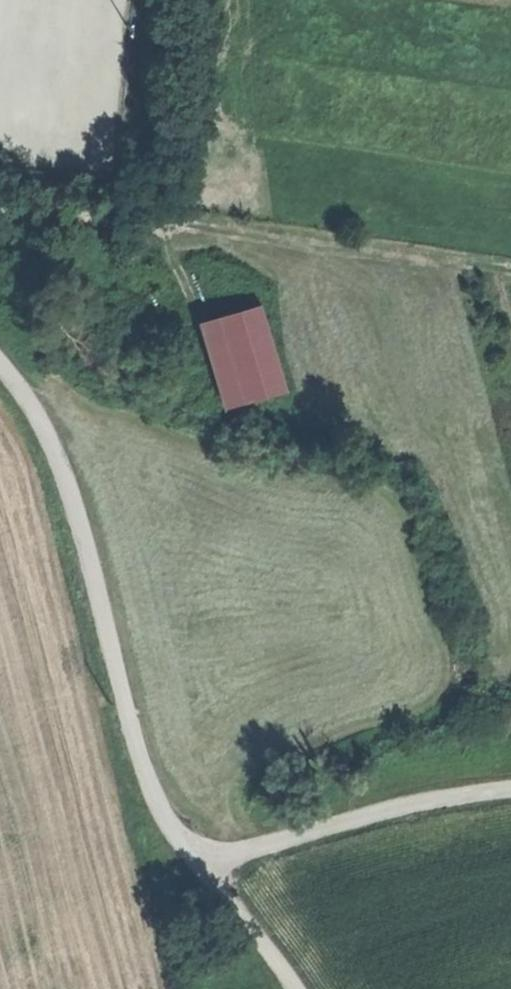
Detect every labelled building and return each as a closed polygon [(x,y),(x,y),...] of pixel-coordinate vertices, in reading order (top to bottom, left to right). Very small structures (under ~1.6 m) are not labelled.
[(263,308),(220,321),(246,406),(288,394),(263,308)]
